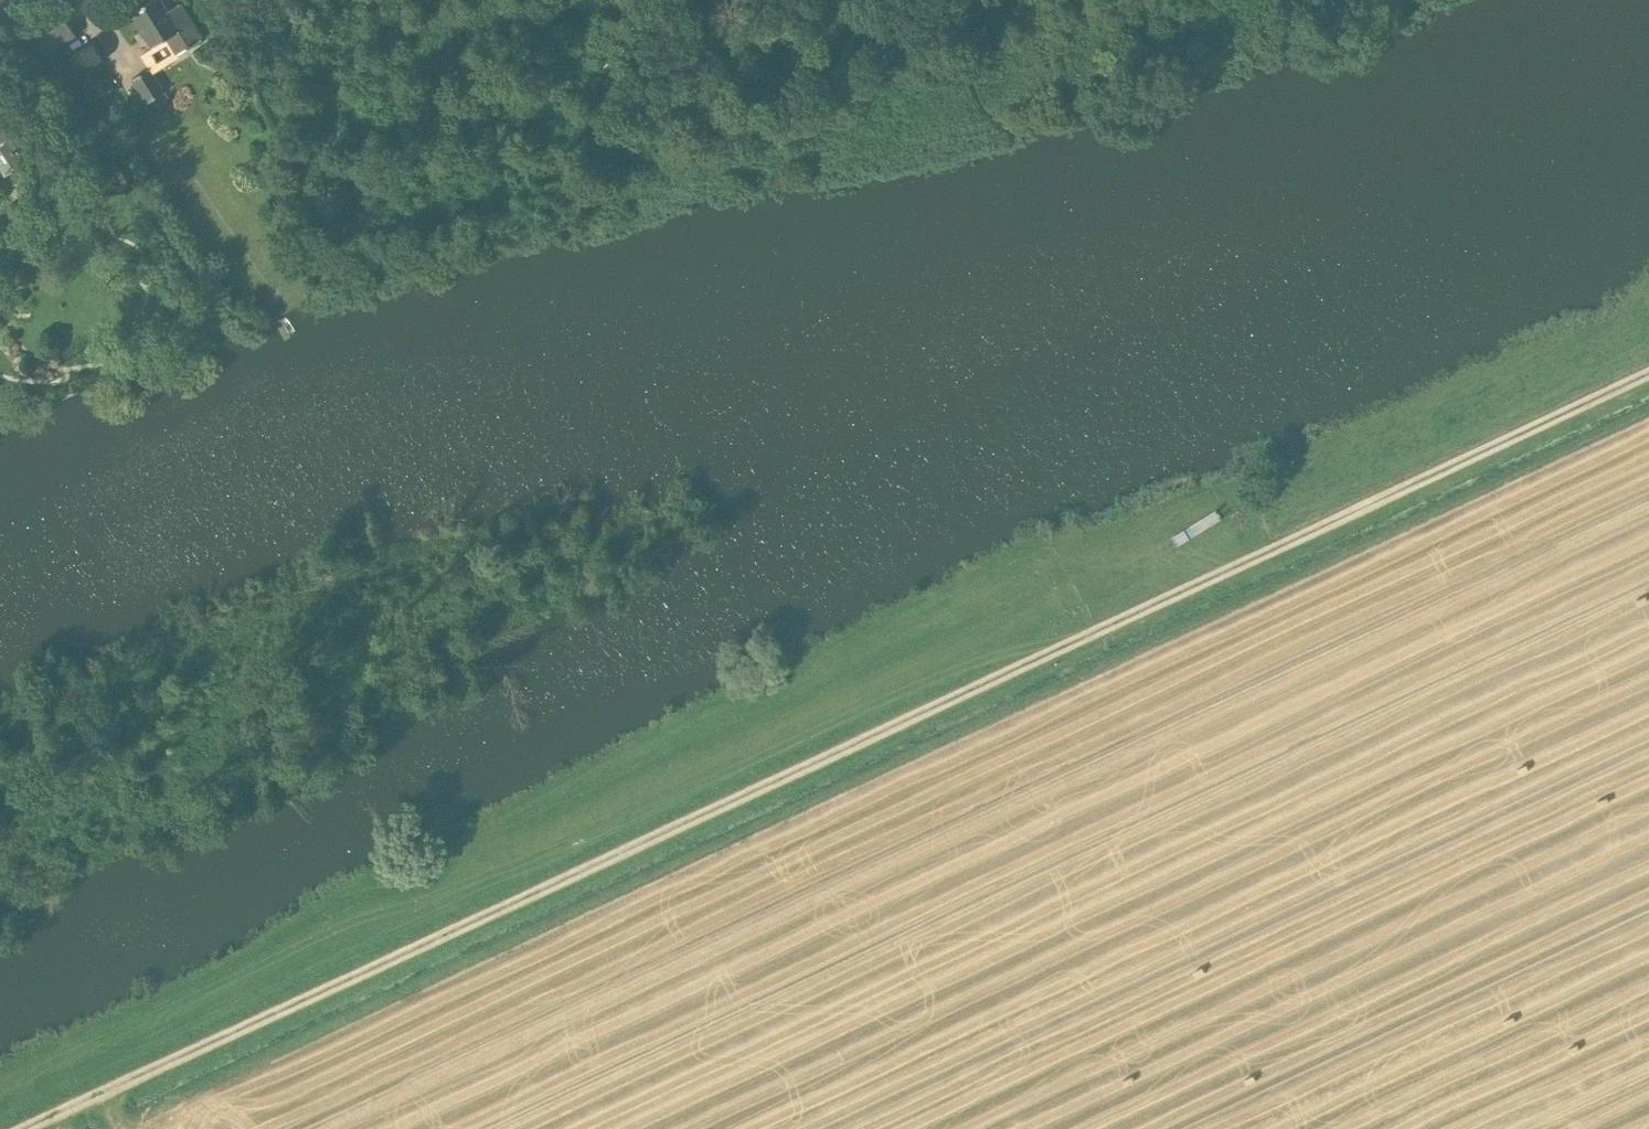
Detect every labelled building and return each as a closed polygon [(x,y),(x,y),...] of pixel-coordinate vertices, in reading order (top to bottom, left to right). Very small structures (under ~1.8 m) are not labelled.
[(179,54),(202,40),(180,3),(168,11),(161,0),(151,0),(132,12),(154,47),(168,38),(179,54)] [(12,33),(31,63),(76,35),(58,5),(12,33)] [(62,86),(104,60),(92,41),(51,67),(62,86)] [(72,41),(63,46),(66,52),(76,46),(72,41)] [(48,65),(42,69),(52,83),(57,79),(48,65)] [(150,68),(133,79),(144,97),(147,102),(164,91),(161,87),(156,79),(150,68)] [(8,140),(0,128),(0,165),(7,174),(23,163),(8,140)]
